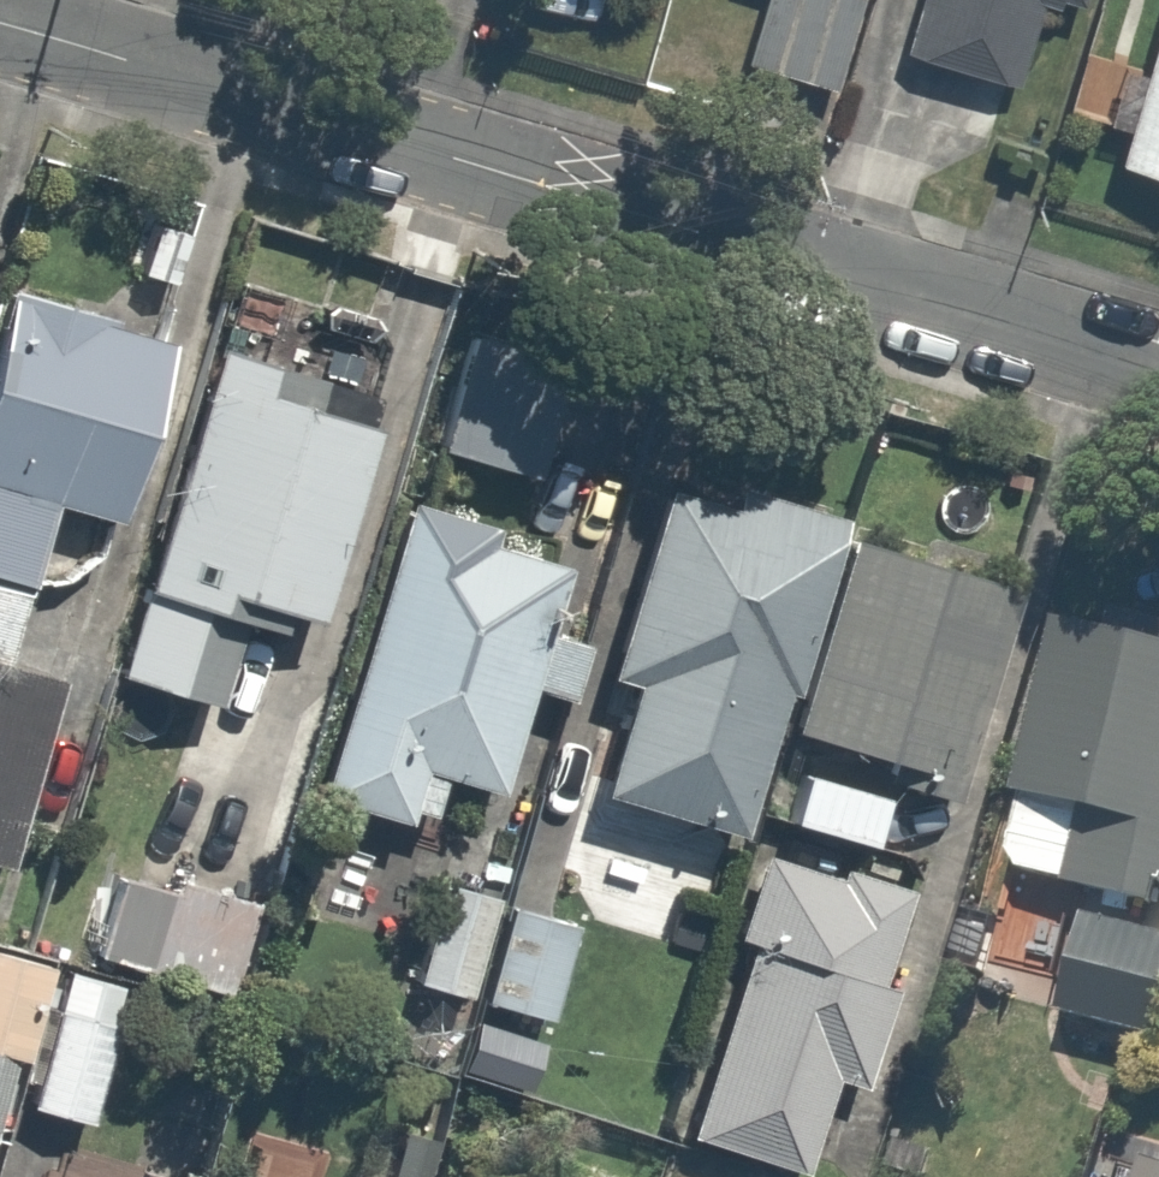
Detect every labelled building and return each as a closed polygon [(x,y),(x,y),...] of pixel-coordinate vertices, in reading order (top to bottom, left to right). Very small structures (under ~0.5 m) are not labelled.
[(745,65),(847,95),(875,0),(764,0),(745,65)] [(912,48),(1031,79),(1047,15),(1081,24),(1088,0),(924,0),(912,48)] [(1146,65),(1127,60),(1111,114),(1125,119),(1113,157),(1158,171),(1158,24),(1146,65)] [(478,288),(430,442),(548,478),(596,324),(478,288)] [(38,583),(41,584),(45,584),(48,585),(52,585),(55,585),(59,586),(63,585),(66,585),(70,584),(73,583),(77,582),(80,581),(84,580),(87,578),(90,577),(93,575),(96,573),(99,571),(102,568),(105,566),(107,563),(110,560),(112,557),(114,555),(116,551),(117,548),(119,545),(120,541),(122,538),(123,535),(123,531),(124,527),(125,524),(125,520),(125,517),(174,342),(11,296),(0,334),(0,656),(15,660),(38,583)] [(413,394),(239,338),(131,671),(215,698),(239,624),(274,635),(281,616),(334,634),(413,394)] [(741,845),(841,519),(734,487),(731,507),(660,495),(604,679),(625,685),(590,799),(741,845)] [(503,523),(421,495),(320,795),(436,834),(455,778),(503,794),(536,698),(580,713),(604,642),(559,627),(582,559),(500,532),(503,523)] [(1016,589),(848,544),(788,730),(884,762),(877,782),(954,805),(1016,589)] [(1061,629),(1003,877),(1156,913),(1158,901),(1158,652),(1061,629)] [(0,667),(0,861),(18,866),(66,685),(0,667)] [(487,1002),(569,1027),(602,922),(655,938),(682,850),(546,809),(487,1002)] [(760,840),(734,932),(750,937),(694,1133),(848,1176),(854,1176),(936,891),(760,840)] [(256,890),(123,853),(94,959),(228,995),(256,890)] [(508,905),(443,882),(410,977),(475,999),(508,905)] [(0,944),(0,1139),(6,1141),(17,1101),(91,1121),(129,979),(0,944)]
